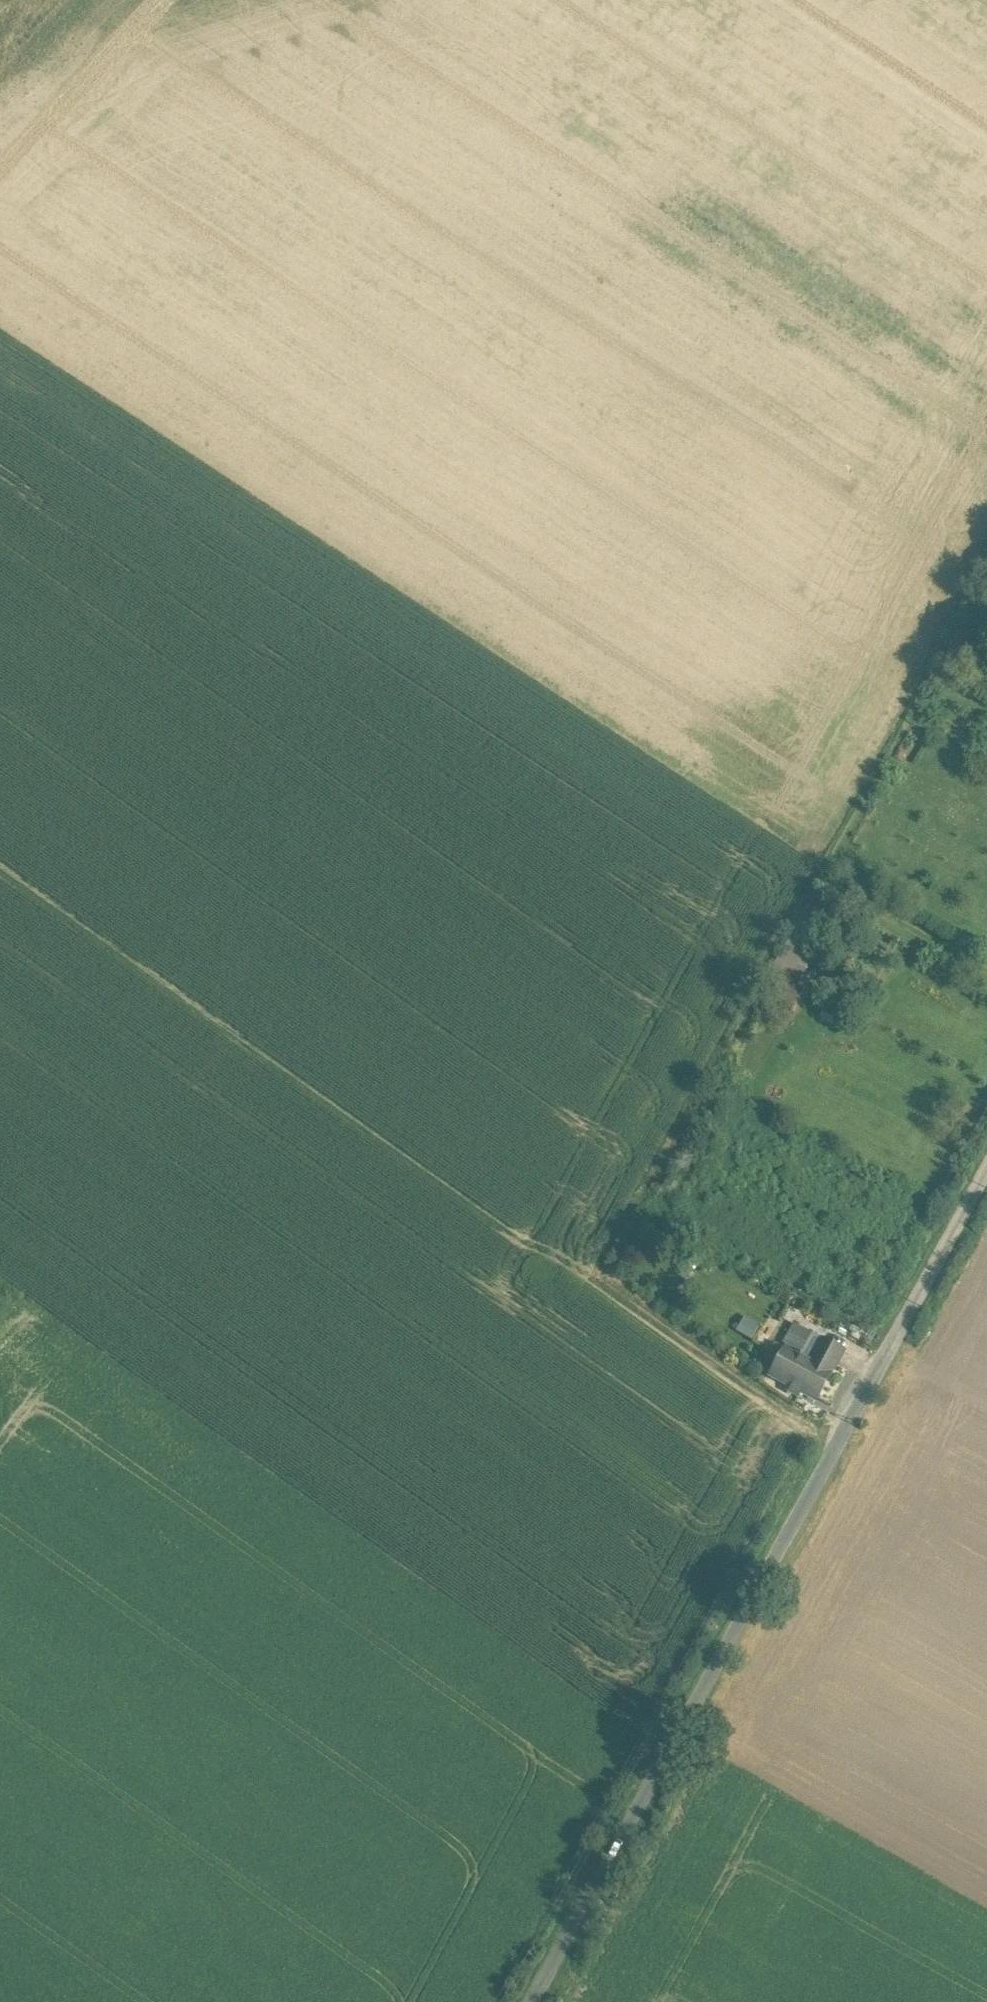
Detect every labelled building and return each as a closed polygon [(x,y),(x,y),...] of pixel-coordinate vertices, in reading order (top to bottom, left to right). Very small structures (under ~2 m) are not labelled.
[(735,1330),(753,1339),(761,1323),(743,1314),(735,1330)] [(813,1333),(802,1353),(800,1352),(798,1355),(785,1347),(770,1375),(792,1386),(789,1391),(799,1397),(801,1392),(817,1400),(844,1350),(813,1333)]
